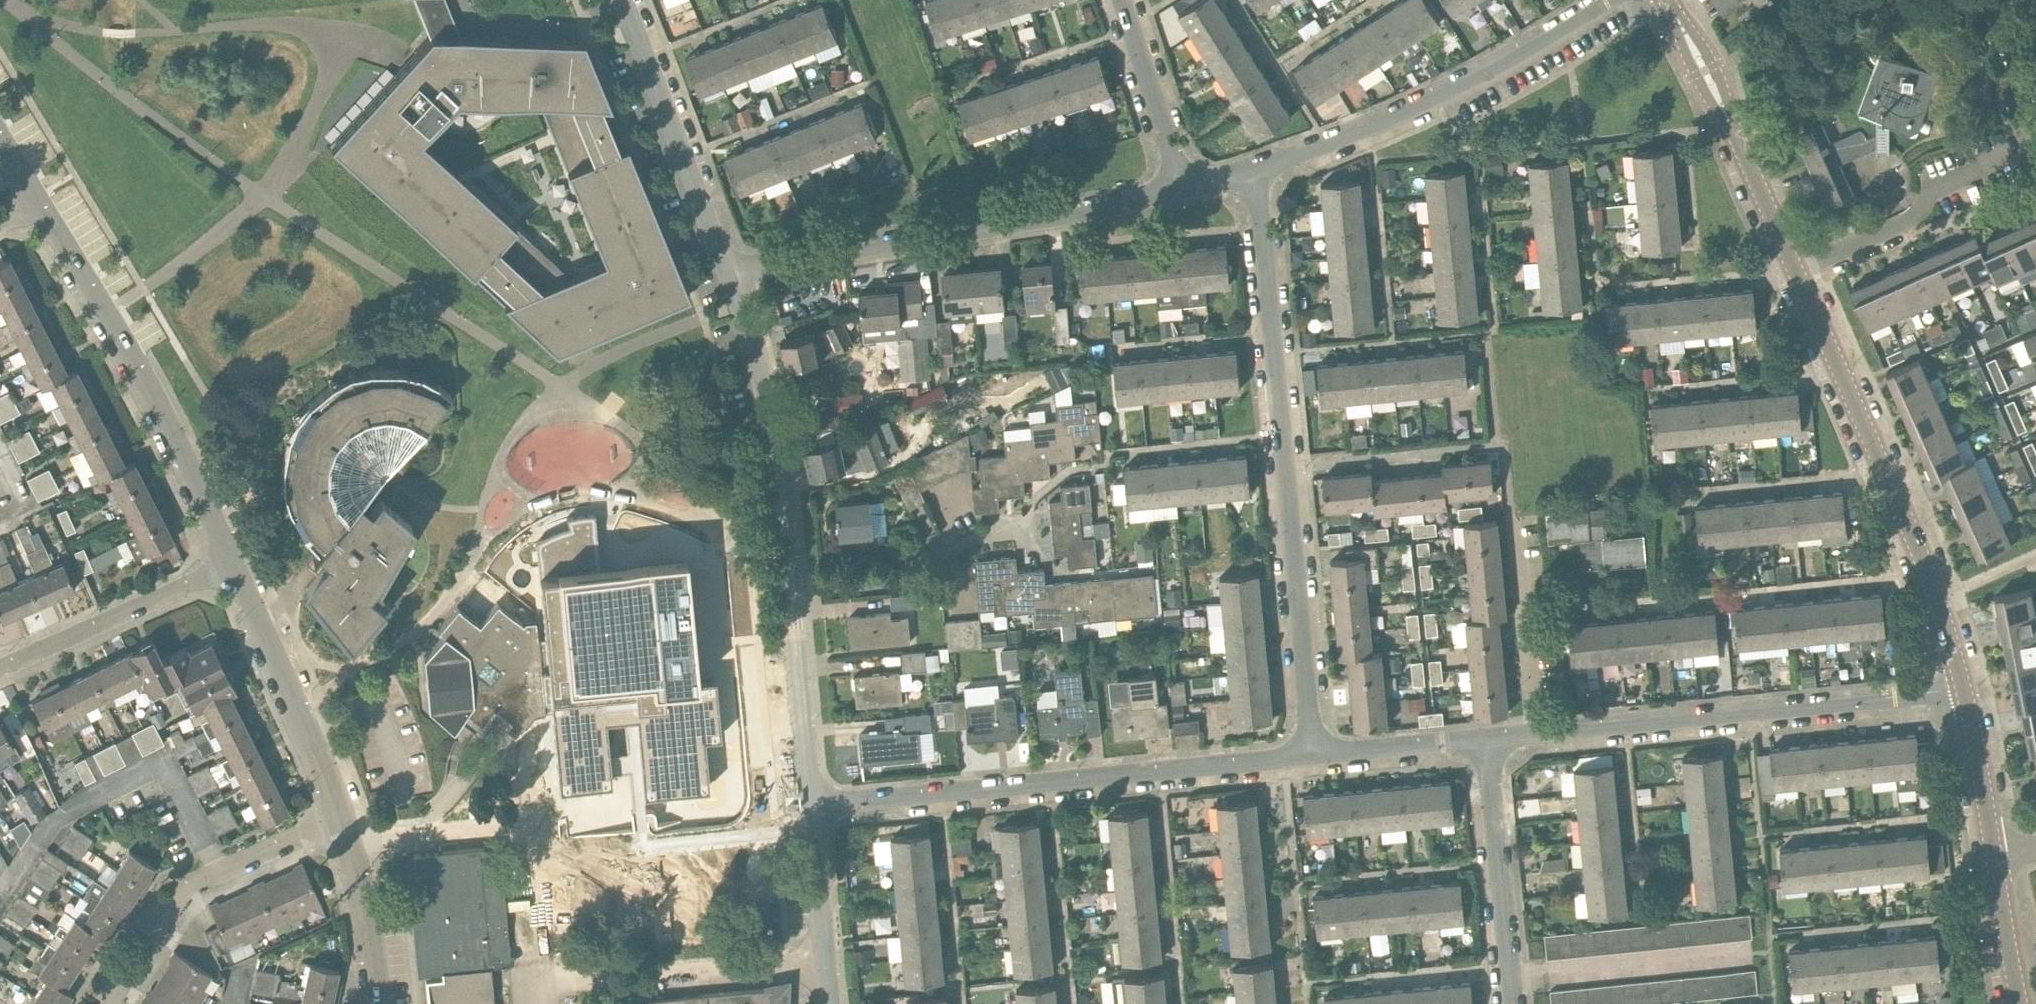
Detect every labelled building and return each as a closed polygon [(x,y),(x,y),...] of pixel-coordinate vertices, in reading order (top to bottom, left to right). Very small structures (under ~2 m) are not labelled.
[(565,348),(589,338),(689,297),(584,41),(461,36),(446,0),(416,0),(430,34),(330,143),(556,352),(565,348)] [(953,0),(927,0),(926,0),(938,37),(962,29),(953,0)] [(978,0),(953,0),(962,29),(965,38),(988,31),(985,21),(978,0)] [(1004,0),(978,0),(985,21),(1008,14),(1004,0)] [(1029,0),(1004,0),(1008,14),(1031,6),(1029,0)] [(1194,35),(1225,15),(1216,0),(1202,0),(1180,14),(1194,35)] [(1257,10),(1272,0),(1251,0),(1257,10)] [(1398,4),(1418,36),(1440,22),(1425,0),(1404,0),(1398,4)] [(1475,0),(1445,0),(1454,14),(1475,0)] [(824,4),(800,14),(814,48),(838,39),(824,4)] [(1418,36),(1398,4),(1377,17),(1398,49),(1418,36)] [(1082,8),(1086,21),(1095,18),(1091,5),(1082,8)] [(814,48),(800,14),(778,23),(792,57),(814,48)] [(924,15),(926,23),(932,21),(930,14),(924,15)] [(1517,21),(1512,14),(1504,19),(1509,26),(1517,21)] [(1225,15),(1194,35),(1207,56),(1238,35),(1225,15)] [(1398,49),(1377,17),(1357,30),(1378,62),(1398,49)] [(1521,28),(1517,22),(1510,27),(1513,32),(1521,28)] [(792,57),(778,23),(755,31),(769,66),(792,57)] [(1378,62),(1357,30),(1337,43),(1357,75),(1378,62)] [(769,66),(755,31),(733,40),(747,75),(753,92),(776,83),(769,66)] [(1238,35),(1207,56),(1220,76),(1251,56),(1238,35)] [(1029,39),(1034,55),(1045,51),(1040,36),(1029,39)] [(747,75),(733,40),(710,49),(724,84),(747,75)] [(1357,75),(1337,43),(1316,56),(1337,88),(1357,75)] [(724,84),(710,49),(687,59),(701,94),(724,84)] [(1821,122),(1795,134),(1827,207),(1854,194),(1840,164),(1876,148),(1877,150),(1890,150),(1890,126),(1916,135),(1938,77),(1879,55),(1858,113),(1876,120),(1876,134),(1835,153),(1821,122)] [(1099,56),(1075,64),(1087,101),(1111,93),(1099,56)] [(1251,56),(1220,76),(1232,96),(1264,76),(1251,56)] [(1337,88),(1316,56),(1295,70),(1305,86),(1316,102),(1337,88)] [(1087,101),(1075,64),(1052,72),(1064,109),(1087,101)] [(831,84),(845,84),(845,68),(831,69),(831,84)] [(1298,91),(1305,86),(1295,70),(1287,75),(1298,91)] [(1064,109),(1052,72),(1029,79),(1041,116),(1064,109)] [(1264,76),(1232,96),(1245,117),(1277,96),(1264,76)] [(1041,116),(1029,79),(1006,87),(1018,124),(1041,116)] [(826,81),(820,83),(826,96),(831,93),(826,81)] [(1018,124),(1006,87),(983,94),(995,131),(1018,124)] [(784,94),(788,106),(799,101),(795,89),(784,94)] [(995,131),(983,94),(959,102),(971,139),(995,131)] [(1277,96),(1245,117),(1259,138),(1291,118),(1277,96)] [(863,102),(840,112),(854,148),(877,138),(863,102)] [(746,111),(738,114),(743,127),(751,123),(746,111)] [(854,148),(840,112),(817,120),(831,157),(854,148)] [(734,114),(720,120),(726,134),(740,128),(734,114)] [(831,157),(817,120),(795,129),(809,166),(831,157)] [(809,166),(795,129),(772,138),(787,174),(809,166)] [(1084,136),(1088,149),(1100,145),(1096,133),(1084,136)] [(787,174),(772,138),(750,147),(764,183),(769,197),(791,188),(787,174)] [(961,143),(964,151),(971,149),(968,141),(961,143)] [(764,183),(750,147),(726,157),(740,193),(764,183)] [(1634,154),(1636,179),(1674,175),(1672,150),(1634,154)] [(1484,157),(1487,177),(1505,175),(1502,154),(1484,157)] [(1530,164),(1532,189),(1570,185),(1568,160),(1530,164)] [(1024,163),(1026,171),(1033,169),(1031,161),(1024,163)] [(1613,176),(1608,162),(1597,167),(1603,180),(1613,176)] [(1396,186),(1394,167),(1381,168),(1383,187),(1396,186)] [(1428,199),(1466,195),(1463,170),(1425,174),(1428,199)] [(1674,175),(1636,179),(1639,203),(1677,199),(1674,175)] [(1325,209),(1362,206),(1360,180),(1322,184),(1325,209)] [(1570,185),(1532,189),(1535,213),(1573,209),(1570,185)] [(1430,223),(1468,220),(1466,195),(1428,199),(1430,223)] [(819,214),(813,199),(800,204),(805,219),(819,214)] [(1677,199),(1639,203),(1641,227),(1679,223),(1677,199)] [(1327,234),(1365,230),(1362,206),(1325,209),(1327,234)] [(1573,209),(1535,213),(1537,237),(1575,233),(1573,209)] [(786,214),(777,218),(781,229),(791,225),(786,214)] [(1596,230),(1604,229),(1603,217),(1595,218),(1596,230)] [(2022,225),(2035,257),(2035,218),(2022,225)] [(1433,248),(1471,244),(1468,220),(1430,223),(1433,248)] [(1679,223),(1641,227),(1644,252),(1682,248),(1679,223)] [(2022,225),(2001,234),(2018,273),(2035,265),(2035,257),(2022,225)] [(1330,258),(1367,254),(1365,230),(1327,234),(1330,258)] [(1575,233),(1537,237),(1539,261),(1578,257),(1575,233)] [(1994,273),(1980,243),(1977,234),(1955,244),(1972,282),(1993,273),(1994,273)] [(2018,273),(2001,234),(1980,243),(1994,273),(1993,273),(1997,282),(1998,282),(2001,291),(2006,293),(2020,287),(2022,282),(2018,273)] [(1495,242),(1497,254),(1509,253),(1507,241),(1495,242)] [(1435,272),(1473,268),(1471,244),(1433,248),(1435,272)] [(1972,282),(1955,244),(1934,253),(1951,292),(1954,299),(1975,289),(1972,282)] [(1227,246),(1201,249),(1206,287),(1230,285),(1227,246)] [(1206,287),(1201,249),(1177,251),(1182,305),(1207,302),(1206,287)] [(1303,250),(1292,250),(1293,260),(1303,260),(1303,250)] [(1182,305),(1177,251),(1153,254),(1157,292),(1158,307),(1182,305)] [(1951,292),(1934,253),(1913,262),(1931,301),(1951,292)] [(1157,292),(1153,254),(1129,256),(1133,294),(1157,292)] [(1332,282),(1369,278),(1367,254),(1330,258),(1332,282)] [(1133,294),(1129,256),(1105,258),(1109,297),(1133,294)] [(1578,257),(1539,261),(1542,285),(1580,282),(1578,257)] [(23,276),(19,267),(14,269),(8,258),(0,262),(0,288),(23,276)] [(1109,297),(1105,258),(1080,261),(1083,299),(1109,297)] [(1303,260),(1293,261),(1293,271),(1303,271),(1303,260)] [(1675,273),(1675,262),(1660,262),(1660,273),(1675,273)] [(1931,301),(1913,262),(1892,271),(1910,310),(1931,301)] [(1028,306),(1056,303),(1052,263),(1024,266),(1028,306)] [(1000,268),(972,271),(976,308),(1004,305),(1000,268)] [(1438,296),(1476,292),(1473,268),(1435,272),(1438,296)] [(976,308),(972,271),(945,274),(948,311),(976,308)] [(1910,310),(1892,271),(1872,281),(1889,319),(1910,310)] [(0,288),(0,307),(2,311),(29,298),(24,288),(28,285),(23,276),(0,288)] [(1334,306),(1372,302),(1369,278),(1332,282),(1334,306)] [(864,327),(902,323),(902,318),(924,316),(921,279),(897,282),(898,289),(860,293),(864,327)] [(1889,319),(1872,281),(1850,290),(1867,329),(1889,319)] [(1580,282),(1542,285),(1544,311),(1562,309),(1562,314),(1572,313),(1571,308),(1583,307),(1580,282)] [(1729,293),(1732,332),(1758,329),(1754,290),(1729,293)] [(1478,317),(1476,292),(1438,296),(1440,321),(1478,317)] [(1705,295),(1709,334),(1732,332),(1729,293),(1705,295)] [(1307,308),(1305,295),(1297,296),(1298,309),(1307,308)] [(1681,297),(1685,336),(1709,334),(1705,295),(1681,297)] [(1657,300),(1661,339),(1685,336),(1681,297),(1657,300)] [(29,298),(2,311),(8,322),(1,326),(5,334),(38,317),(29,298)] [(1633,302),(1637,341),(1661,339),(1657,300),(1633,302)] [(1374,328),(1372,302),(1334,306),(1337,331),(1374,328)] [(1637,341),(1633,302),(1608,305),(1612,344),(1637,341)] [(1393,306),(1394,317),(1406,316),(1405,305),(1393,306)] [(1058,343),(1070,342),(1067,307),(1055,308),(1058,343)] [(2034,309),(2025,313),(2032,328),(2035,326),(2035,314),(2034,309)] [(2024,312),(2013,317),(2019,333),(2031,328),(2024,312)] [(1006,345),(1019,343),(1016,314),(1003,315),(1006,345)] [(38,317),(5,334),(9,341),(16,338),(22,350),(48,336),(38,317)] [(1160,321),(1161,336),(1179,335),(1178,319),(1160,321)] [(949,320),(936,321),(939,354),(954,352),(950,322),(949,322),(949,321),(949,320)] [(787,367),(823,358),(852,344),(841,321),(817,333),(781,342),(787,367)] [(1199,332),(1197,321),(1184,323),(1185,334),(1199,332)] [(1943,330),(1947,338),(1962,332),(1958,323),(1943,330)] [(1993,326),(1999,341),(2008,338),(2002,323),(1993,326)] [(1999,341),(1993,326),(1983,330),(1990,345),(1999,341)] [(1113,329),(1114,342),(1126,341),(1125,327),(1113,329)] [(1770,328),(1758,329),(1761,364),(1762,373),(1774,372),(1773,363),(1770,328)] [(1947,338),(1943,330),(1928,336),(1932,345),(1947,338)] [(1303,332),(1305,345),(1316,344),(1315,331),(1303,332)] [(2033,360),(2035,359),(2035,333),(2023,338),(2033,360)] [(48,336),(22,350),(28,361),(20,365),(24,373),(58,356),(48,336)] [(1966,354),(1975,350),(1968,336),(1959,341),(1966,354)] [(1902,348),(1907,357),(1922,351),(1917,341),(1902,348)] [(1907,357),(1902,348),(1887,355),(1891,364),(1907,357)] [(1237,351),(1212,353),(1216,391),(1241,389),(1237,351)] [(1465,351),(1440,353),(1444,391),(1469,389),(1465,351)] [(1216,391),(1212,353),(1188,356),(1192,394),(1216,391)] [(1444,391),(1440,353),(1416,356),(1420,394),(1444,391)] [(58,356),(24,373),(28,381),(35,377),(42,389),(51,384),(68,375),(67,374),(58,356)] [(1192,394),(1188,356),(1164,358),(1168,396),(1192,394)] [(1420,394),(1416,356),(1392,358),(1396,396),(1420,394)] [(1993,375),(2002,372),(1996,356),(1987,360),(1993,375)] [(1168,396),(1164,358),(1140,360),(1144,398),(1168,396)] [(1396,396),(1392,358),(1368,361),(1372,398),(1396,396)] [(1887,373),(1896,395),(1929,380),(1920,359),(1887,373)] [(1144,398),(1140,360),(1115,363),(1118,401),(1144,398)] [(1372,398),(1368,361),(1344,363),(1347,401),(1372,398)] [(1347,401),(1344,363),(1318,366),(1322,403),(1347,401)] [(1978,382),(1988,378),(1981,364),(1972,368),(1978,382)] [(419,376),(399,365),(399,370),(348,370),(350,376),(328,380),(330,385),(291,418),(296,421),(282,438),(288,440),(286,453),(284,461),(278,491),(284,490),(285,512),(290,510),(315,554),(325,564),(305,589),(316,602),(315,604),(325,621),(328,617),(338,629),(337,630),(347,647),(350,643),(350,644),(382,606),(387,610),(395,602),(390,597),(381,590),(381,589),(380,588),(386,571),(385,570),(401,543),(405,547),(412,528),(410,527),(412,526),(381,499),(372,510),(361,500),(425,426),(451,395),(421,370),(419,376)] [(1068,384),(1059,365),(1046,371),(1055,390),(1068,384)] [(1654,384),(1653,367),(1640,368),(1642,385),(1654,384)] [(1315,368),(1303,369),(1305,394),(1317,393),(1315,368)] [(68,375),(51,384),(61,403),(86,390),(76,370),(67,374),(68,375)] [(1688,371),(1673,373),(1674,383),(1689,381),(1688,371)] [(2002,372),(1993,375),(1999,391),(2008,387),(2002,372)] [(1994,393),(1988,378),(1978,382),(1985,397),(1994,393)] [(1929,380),(1896,395),(1906,416),(1939,401),(1929,380)] [(919,393),(918,385),(907,385),(907,393),(919,393)] [(949,396),(943,385),(908,401),(914,413),(933,404),(934,407),(937,408),(946,404),(947,401),(946,398),(949,396)] [(86,390),(61,403),(70,422),(96,409),(86,390)] [(14,401),(10,391),(0,396),(0,408),(14,401)] [(1799,392),(1773,394),(1777,432),(1802,429),(1799,392)] [(864,406),(862,394),(834,397),(835,409),(864,406)] [(1777,432),(1773,394),(1749,396),(1753,434),(1777,432)] [(1753,434),(1749,396),(1725,399),(1729,437),(1753,434)] [(1729,437),(1725,399),(1701,401),(1705,439),(1729,437)] [(2005,403),(2012,418),(2021,414),(2014,399),(2005,403)] [(1057,404),(1058,420),(1060,433),(1072,432),(1074,444),(1101,441),(1099,413),(1098,413),(1097,400),(1057,404)] [(0,408),(0,423),(21,413),(14,401),(0,408)] [(1705,439),(1701,401),(1677,404),(1681,441),(1705,439)] [(1939,401),(1906,416),(1915,437),(1948,422),(1939,401)] [(1681,441),(1677,404),(1652,406),(1655,444),(1681,441)] [(1997,424),(2005,420),(1999,405),(1990,409),(1997,424)] [(96,409),(70,422),(76,434),(68,438),(72,445),(106,428),(96,409)] [(982,426),(999,417),(995,410),(979,419),(982,426)] [(803,423),(809,446),(844,438),(852,435),(847,413),(803,423)] [(2021,414),(2012,418),(2018,433),(2027,429),(2021,414)] [(1060,433),(1058,420),(1032,422),(1033,437),(1035,451),(1048,450),(1049,463),(1076,460),(1074,444),(1072,432),(1060,433)] [(1401,421),(1402,434),(1412,433),(1411,420),(1401,421)] [(2012,435),(2005,420),(1997,424),(2003,439),(2012,435)] [(899,447),(888,421),(841,440),(805,448),(812,476),(848,469),(845,453),(861,447),(869,469),(889,460),(886,452),(899,447)] [(1948,422),(1915,437),(1924,458),(1957,443),(1948,422)] [(1171,440),(1184,439),(1184,431),(1183,426),(1171,427),(1171,440)] [(1468,426),(1456,427),(1457,438),(1469,437),(1468,426)] [(1482,426),(1474,427),(1475,436),(1483,435),(1482,426)] [(106,428),(72,445),(76,453),(84,449),(90,460),(116,448),(106,428)] [(1208,428),(1194,430),(1195,438),(1209,437),(1208,428)] [(13,451),(34,440),(29,430),(8,441),(13,451)] [(976,450),(992,442),(986,430),(970,438),(976,450)] [(1184,431),(1184,439),(1184,440),(1195,438),(1194,430),(1184,431)] [(948,444),(961,471),(972,470),(967,434),(948,444)] [(1366,434),(1351,435),(1352,448),(1367,446),(1366,434)] [(1035,451),(1033,437),(1006,440),(1008,455),(1009,468),(1022,466),(1024,481),(1051,478),(1049,463),(1048,450),(1035,451)] [(40,451),(34,440),(13,451),(18,462),(40,451)] [(2035,458),(2035,448),(2033,441),(2024,445),(2030,460),(2035,458)] [(1957,443),(1924,458),(1933,479),(1942,475),(1967,464),(1966,463),(1957,443)] [(937,449),(951,476),(960,471),(961,471),(948,444),(937,449)] [(2009,451),(2015,466),(2024,462),(2018,447),(2009,451)] [(116,448),(90,460),(96,472),(87,476),(92,485),(108,476),(126,468),(125,466),(116,448)] [(927,454),(941,481),(951,476),(937,449),(927,454)] [(917,459),(931,486),(941,481),(927,454),(917,459)] [(973,488),(974,501),(999,499),(1025,496),(1024,481),(1022,466),(1009,468),(1008,455),(979,458),(982,487),(973,488)] [(1247,455),(1222,458),(1226,496),(1251,494),(1247,455)] [(1804,463),(1812,469),(1818,462),(1811,456),(1804,463)] [(1226,496),(1222,458),(1198,460),(1202,499),(1203,509),(1227,507),(1226,496)] [(908,467),(920,491),(931,486),(917,459),(906,465),(908,467)] [(1967,464),(1942,475),(1951,496),(1985,481),(1975,459),(1966,463),(1967,464)] [(1202,499),(1198,460),(1174,463),(1178,501),(1202,499)] [(1491,461),(1466,463),(1470,495),(1495,493),(1491,461)] [(126,468),(108,476),(114,488),(106,492),(110,499),(144,482),(134,462),(125,466),(126,468)] [(2024,462),(2015,466),(2022,481),(2031,477),(2024,462)] [(1178,501),(1174,463),(1150,465),(1154,504),(1178,501)] [(1470,495),(1466,463),(1442,466),(1443,474),(1445,498),(1446,498),(1470,495)] [(1154,504),(1150,465),(1125,468),(1126,481),(1128,503),(1128,506),(1154,504)] [(920,491),(908,467),(894,474),(911,509),(926,502),(920,491)] [(32,490),(54,479),(49,468),(27,480),(32,490)] [(1677,468),(1663,470),(1664,483),(1679,481),(1677,468)] [(1755,469),(1739,470),(1740,482),(1756,480),(1755,469)] [(1104,472),(1095,473),(1096,482),(1105,481),(1104,472)] [(1351,508),(1374,505),(1375,505),(1373,481),(1372,473),(1348,475),(1351,508)] [(1445,498),(1443,474),(1420,476),(1423,508),(1447,506),(1446,498),(1445,498)] [(1351,508),(1348,475),(1323,478),(1326,510),(1351,508)] [(1423,508),(1420,476),(1396,479),(1400,511),(1423,508)] [(54,479),(32,490),(38,501),(60,490),(54,479)] [(1400,511),(1396,479),(1373,481),(1375,505),(1374,505),(1375,513),(1400,511)] [(1128,503),(1126,481),(1113,483),(1115,504),(1128,503)] [(1985,481),(1951,496),(1961,516),(1994,501),(1985,481)] [(144,482),(110,499),(114,507),(122,503),(127,514),(153,501),(144,482)] [(1050,501),(1052,528),(1082,525),(1080,512),(1092,511),(1090,483),(1061,486),(1062,500),(1050,501)] [(2035,508),(2035,490),(2026,494),(2033,509),(2035,508)] [(1818,495),(1822,533),(1847,531),(1843,493),(1818,495)] [(1794,498),(1798,536),(1822,533),(1818,495),(1794,498)] [(1770,500),(1774,538),(1798,536),(1794,498),(1770,500)] [(974,501),(975,513),(1000,510),(999,499),(974,501)] [(841,538),(873,535),(870,500),(838,503),(841,538)] [(1746,502),(1750,541),(1774,538),(1770,500),(1746,502)] [(153,501),(127,514),(137,533),(168,518),(163,510),(159,512),(153,501)] [(1994,501),(1961,516),(1970,537),(2003,522),(1994,501)] [(1722,505),(1726,543),(1750,541),(1746,502),(1722,505)] [(1726,543),(1722,505),(1697,507),(1701,546),(1726,543)] [(1460,520),(1484,518),(1483,506),(1459,508),(1460,520)] [(1608,537),(1605,508),(1547,513),(1550,542),(1581,539),(1583,569),(1647,563),(1644,534),(1608,537)] [(62,523),(71,519),(66,509),(57,513),(62,523)] [(1694,532),(1692,512),(1677,513),(1679,534),(1694,532)] [(535,625),(543,713),(549,712),(549,711),(556,711),(563,789),(615,784),(608,720),(639,717),(646,797),(711,791),(706,740),(722,739),(716,679),(694,681),(682,561),(602,568),(596,513),(572,515),(573,526),(568,526),(563,528),(561,529),(559,530),(558,530),(556,531),(555,531),(554,532),(552,533),(540,539),(549,635),(541,635),(540,624),(535,625)] [(168,518),(137,533),(126,540),(136,560),(174,541),(168,530),(173,528),(168,518)] [(76,531),(71,519),(62,523),(67,534),(76,531)] [(1465,524),(1468,549),(1500,545),(1497,520),(1465,524)] [(1425,524),(1426,535),(1438,534),(1437,522),(1425,524)] [(2003,522),(1970,537),(1979,559),(2013,544),(2003,522)] [(1426,535),(1425,524),(1413,525),(1414,536),(1426,535)] [(1082,525),(1052,528),(1055,555),(1067,554),(1069,568),(1098,565),(1095,536),(1083,538),(1082,525)] [(56,597),(29,535),(25,526),(16,530),(27,554),(37,575),(27,580),(38,605),(56,597)] [(1376,528),(1377,539),(1389,538),(1388,527),(1376,528)] [(1377,539),(1376,528),(1365,529),(1366,541),(1377,539)] [(29,535),(56,597),(75,589),(64,563),(55,567),(39,531),(29,535)] [(1330,545),(1342,544),(1341,532),(1329,533),(1330,545)] [(1136,544),(1141,560),(1155,555),(1151,544),(1149,539),(1136,544)] [(1418,555),(1430,553),(1429,541),(1417,542),(1418,555)] [(1157,542),(1151,544),(1155,555),(1141,560),(1143,565),(1157,560),(1157,542)] [(1411,543),(1401,543),(1403,566),(1414,565),(1411,543)] [(1500,545),(1468,549),(1470,572),(1502,569),(1500,545)] [(27,580),(19,583),(10,563),(8,564),(0,546),(0,565),(21,613),(38,605),(27,580)] [(1334,586),(1365,583),(1364,568),(1379,566),(1377,547),(1346,550),(1347,559),(1331,561),(1334,586)] [(79,562),(88,558),(84,548),(75,552),(79,562)] [(997,615),(1007,614),(1004,586),(1022,585),(1021,572),(1020,556),(964,561),(966,574),(976,573),(981,614),(982,614),(982,611),(996,610),(997,615)] [(1253,556),(1242,557),(1242,568),(1254,567),(1253,556)] [(88,558),(79,562),(85,574),(94,570),(88,558)] [(1421,575),(1432,574),(1431,563),(1420,564),(1421,575)] [(0,565),(0,588),(1,591),(0,591),(0,617),(2,621),(21,613),(0,565)] [(1402,566),(1403,578),(1414,577),(1414,565),(1403,566),(1402,566)] [(1776,580),(1774,567),(1761,568),(1762,581),(1776,580)] [(1004,586),(1007,614),(1034,611),(1033,599),(1046,597),(1044,586),(1045,585),(1043,569),(1021,572),(1022,585),(1004,586)] [(1502,569),(1470,572),(1472,596),(1504,593),(1502,569)] [(1220,577),(1223,602),(1261,599),(1259,573),(1220,577)] [(1792,573),(1777,573),(1777,583),(1793,582),(1792,573)] [(1113,578),(1117,619),(1157,615),(1156,603),(1153,574),(1126,577),(1113,578)] [(1434,585),(1432,574),(1421,575),(1422,587),(1434,585)] [(1414,577),(1403,578),(1404,590),(1415,589),(1414,577)] [(1071,582),(1076,623),(1117,619),(1113,578),(1100,579),(1071,582)] [(1033,599),(1034,611),(1036,627),(1063,624),(1064,639),(1077,638),(1076,623),(1071,582),(1045,585),(1044,586),(1046,597),(1033,599)] [(1336,610),(1367,606),(1365,583),(1334,586),(1336,610)] [(1167,591),(1168,607),(1182,606),(1180,590),(1167,591)] [(1996,597),(2000,621),(2035,614),(2031,590),(1996,597)] [(1504,593),(1472,596),(1475,619),(1499,617),(1499,618),(1507,617),(1504,593)] [(892,609),(915,607),(914,594),(891,596),(892,609)] [(1882,594),(1857,597),(1861,635),(1886,632),(1882,594)] [(1861,635),(1857,597),(1833,599),(1837,637),(1861,635)] [(1261,599),(1223,602),(1207,603),(1210,628),(1263,623),(1261,599)] [(1837,637),(1833,599),(1809,602),(1812,640),(1837,637)] [(533,732),(545,731),(543,713),(535,625),(534,622),(520,624),(496,602),(478,624),(457,606),(438,629),(443,633),(423,657),(427,708),(452,728),(458,721),(465,713),(481,727),(495,711),(506,718),(510,721),(520,732),(524,728),(526,730),(533,732)] [(1812,640),(1809,602),(1785,604),(1788,642),(1812,640)] [(1788,642),(1785,604),(1760,607),(1764,645),(1788,642)] [(1338,633),(1370,630),(1367,606),(1336,610),(1338,633)] [(1764,645),(1760,607),(1735,609),(1739,647),(1764,645)] [(1164,609),(1166,628),(1181,627),(1179,608),(1164,609)] [(1425,612),(1426,624),(1437,623),(1436,611),(1425,612)] [(1715,611),(1690,614),(1694,652),(1719,649),(1715,611)] [(891,620),(890,613),(849,617),(852,647),(911,642),(909,618),(891,620)] [(1408,626),(1419,625),(1419,613),(1407,614),(1408,626)] [(1694,652),(1690,614),(1666,616),(1670,654),(1694,652)] [(2000,621),(2004,643),(2035,637),(2035,618),(2035,614),(2000,621)] [(1670,654),(1666,616),(1642,618),(1646,656),(1670,654)] [(1499,617),(1475,619),(1466,620),(1468,644),(1501,641),(1499,618),(1499,617)] [(969,620),(972,649),(984,648),(981,618),(969,620)] [(1646,656),(1642,618),(1618,621),(1622,659),(1646,656)] [(972,649),(969,620),(957,621),(960,650),(972,649)] [(960,650),(957,621),(946,622),(949,651),(960,650)] [(1622,659),(1618,621),(1594,623),(1598,661),(1622,659)] [(1263,623),(1210,628),(1212,652),(1227,650),(1266,647),(1263,623)] [(1437,623),(1426,624),(1427,636),(1438,635),(1437,623)] [(1598,661),(1594,623),(1569,626),(1573,664),(1598,661)] [(1419,625),(1408,626),(1409,638),(1420,637),(1419,625)] [(1010,629),(1011,642),(1023,640),(1022,628),(1010,629)] [(1348,657),(1348,655),(1372,653),(1370,630),(1338,633),(1341,658),(1348,657)] [(1006,631),(994,632),(995,646),(1007,644),(1006,631)] [(2004,643),(2008,665),(2035,660),(2035,637),(2004,643)] [(1177,640),(1169,641),(1170,651),(1177,651),(1177,640)] [(129,653),(146,687),(150,694),(174,682),(172,677),(176,675),(195,712),(204,708),(230,695),(237,692),(212,643),(189,654),(186,647),(163,659),(153,641),(129,653)] [(1501,641),(1468,644),(1471,668),(1503,665),(1501,641)] [(1000,649),(1002,669),(1022,667),(1020,647),(1000,649)] [(1266,647),(1227,650),(1230,674),(1268,671),(1266,647)] [(948,648),(939,648),(941,661),(949,660),(948,648)] [(905,672),(927,670),(925,651),(903,653),(905,672)] [(1350,680),(1383,676),(1380,652),(1372,653),(1348,655),(1348,657),(1350,680)] [(146,687),(129,653),(109,663),(122,689),(134,683),(138,691),(146,687)] [(1430,672),(1442,670),(1441,659),(1428,660),(1430,672)] [(1412,661),(1413,673),(1424,672),(1423,660),(1412,661)] [(2008,665),(2013,688),(2035,683),(2035,660),(2008,665)] [(122,689),(109,663),(90,673),(107,707),(115,703),(111,695),(122,689)] [(1503,665),(1471,668),(1473,692),(1506,689),(1503,665)] [(1886,666),(1887,673),(1897,672),(1896,665),(1886,666)] [(1849,668),(1842,668),(1842,678),(1850,677),(1849,668)] [(1084,700),(1082,670),(1056,673),(1058,690),(1038,691),(1040,705),(1039,705),(1042,737),(1083,733),(1083,736),(1102,734),(1100,711),(1099,699),(1088,700),(1084,700)] [(1443,682),(1442,670),(1430,672),(1431,683),(1443,682)] [(858,707),(903,703),(900,671),(855,675),(858,707)] [(1268,671),(1230,674),(1232,698),(1270,695),(1268,671)] [(1424,672),(1413,673),(1414,685),(1425,684),(1424,672)] [(71,682),(84,709),(95,703),(99,711),(107,707),(90,673),(71,682)] [(1831,685),(1841,684),(1840,673),(1830,674),(1831,685)] [(1817,674),(1802,676),(1804,687),(1818,686),(1817,674)] [(1159,704),(1156,676),(1128,679),(1131,707),(1112,709),(1115,740),(1145,737),(1145,732),(1170,729),(1167,703),(1159,704)] [(1353,703),(1385,700),(1383,676),(1350,680),(1353,703)] [(1192,678),(1176,679),(1177,702),(1194,701),(1192,678)] [(50,688),(65,718),(84,709),(71,682),(61,688),(58,683),(50,688)] [(2013,688),(2017,711),(2022,710),(2035,707),(2035,683),(2013,688)] [(65,718),(50,688),(41,692),(43,697),(32,702),(45,728),(65,718)] [(1506,689),(1473,692),(1476,717),(1508,713),(1506,689)] [(230,695),(204,708),(209,718),(201,722),(205,732),(239,714),(230,695)] [(954,701),(955,712),(957,729),(969,727),(970,738),(1004,735),(1005,740),(1017,739),(1013,695),(995,697),(996,703),(967,706),(967,699),(954,701)] [(1270,695),(1232,698),(1234,723),(1272,720),(1270,695)] [(1636,702),(1635,695),(1625,696),(1626,703),(1636,702)] [(1410,712),(1426,709),(1425,699),(1409,701),(1410,712)] [(1388,725),(1385,700),(1353,703),(1355,728),(1388,725)] [(945,713),(955,712),(954,701),(942,702),(943,713),(945,713)] [(1172,706),(1173,716),(1183,715),(1182,705),(1172,706)] [(2026,732),(2035,730),(2035,707),(2022,710),(2026,732)] [(149,715),(153,723),(156,728),(166,723),(159,710),(158,711),(149,715)] [(957,729),(955,712),(945,713),(946,730),(957,729)] [(1443,712),(1428,713),(1430,726),(1444,724),(1443,712)] [(863,765),(922,759),(919,731),(932,730),(930,713),(885,717),(887,732),(860,734),(863,765)] [(1430,726),(1428,713),(1419,714),(1420,726),(1430,726)] [(239,714),(205,732),(209,739),(217,735),(223,747),(249,734),(239,714)] [(1175,734),(1200,732),(1199,720),(1174,722),(1175,734)] [(144,727),(155,749),(164,744),(153,723),(144,727)] [(3,778),(10,774),(5,766),(11,762),(20,757),(0,724),(0,773),(3,778)] [(155,749),(144,727),(132,733),(143,755),(155,749)] [(175,745),(185,741),(179,730),(170,735),(175,745)] [(2026,732),(2030,755),(2035,754),(2035,730),(2026,732)] [(134,759),(143,755),(132,733),(123,738),(134,759)] [(249,734),(223,747),(229,757),(221,761),(225,770),(259,753),(249,734)] [(36,748),(43,745),(38,735),(31,739),(36,748)] [(1917,735),(1892,737),(1896,775),(1921,773),(1917,735)] [(194,736),(185,741),(175,745),(172,747),(177,758),(199,747),(194,736)] [(1896,775),(1892,737),(1868,740),(1872,778),(1896,775)] [(115,742),(125,764),(134,759),(123,738),(115,742)] [(1872,778),(1868,740),(1844,742),(1848,780),(1872,778)] [(1918,741),(1921,773),(1934,771),(1930,740),(1918,741)] [(104,748),(114,769),(125,764),(115,742),(104,748)] [(1848,780),(1844,742),(1820,745),(1824,782),(1848,780)] [(1824,782),(1820,745),(1796,747),(1800,785),(1824,782)] [(1800,785),(1796,747),(1771,750),(1774,788),(1800,785)] [(114,769),(104,748),(94,753),(104,774),(114,769)] [(94,753),(85,757),(96,779),(104,774),(94,753)] [(259,753),(225,770),(229,777),(237,773),(243,785),(269,772),(259,753)] [(1684,758),(1687,783),(1725,779),(1722,754),(1684,758)] [(85,784),(96,779),(85,757),(74,763),(85,784)] [(192,786),(213,775),(208,765),(187,775),(192,786)] [(1575,769),(1577,794),(1616,790),(1613,765),(1575,769)] [(269,772),(243,785),(253,805),(283,789),(278,779),(274,782),(269,772)] [(213,775),(192,786),(197,797),(219,786),(213,775)] [(1725,779),(1687,783),(1689,807),(1727,804),(1725,779)] [(1451,781),(1426,784),(1430,822),(1455,819),(1451,781)] [(1430,822),(1426,784),(1402,786),(1406,824),(1430,822)] [(1406,824),(1402,786),(1378,789),(1382,827),(1406,824)] [(1636,787),(1638,804),(1653,803),(1651,786),(1636,787)] [(32,824),(45,815),(29,788),(15,796),(32,824)] [(283,789),(253,805),(262,824),(288,811),(283,800),(288,798),(283,789)] [(1382,827),(1378,789),(1354,791),(1358,829),(1382,827)] [(1616,790),(1577,794),(1580,818),(1618,814),(1616,790)] [(1358,829),(1354,791),(1330,794),(1334,832),(1358,829)] [(1334,832),(1330,794),(1304,797),(1308,834),(1334,832)] [(1917,812),(1916,804),(1908,799),(1901,800),(1902,814),(1917,812)] [(1221,830),(1259,826),(1256,801),(1218,805),(1221,830)] [(211,824),(233,813),(228,803),(206,814),(211,824)] [(1727,804),(1689,807),(1692,832),(1730,828),(1727,804)] [(1111,841),(1150,837),(1147,811),(1108,816),(1111,841)] [(233,813),(211,824),(217,835),(239,824),(233,813)] [(1618,814),(1580,818),(1582,842),(1620,838),(1618,814)] [(1000,826),(1003,852),(1041,848),(1039,823),(1000,826)] [(1522,825),(1523,837),(1534,837),(1533,824),(1522,825)] [(73,826),(67,835),(87,848),(93,839),(73,826)] [(1223,854),(1261,850),(1259,826),(1221,830),(1223,854)] [(1730,828),(1692,832),(1694,856),(1732,852),(1730,828)] [(892,837),(894,863),(932,859),(930,834),(892,837)] [(87,848),(67,835),(55,854),(67,862),(73,854),(80,859),(87,848)] [(1927,835),(1902,837),(1906,876),(1931,874),(1931,872),(1945,871),(1942,843),(1928,845),(1927,835)] [(1114,865),(1152,861),(1150,837),(1111,841),(1114,865)] [(1906,876),(1902,837),(1878,840),(1882,879),(1906,876)] [(5,843),(10,852),(19,847),(14,838),(5,843)] [(971,838),(951,841),(952,857),(973,855),(971,838)] [(1620,838),(1582,842),(1585,866),(1623,862),(1620,838)] [(1882,879),(1878,840),(1854,842),(1858,881),(1882,879)] [(1187,856),(1186,842),(1174,844),(1176,857),(1187,856)] [(1858,881),(1854,842),(1830,845),(1834,883),(1858,881)] [(1834,883),(1830,845),(1807,847),(1810,886),(1834,883)] [(490,966),(490,967),(511,966),(502,869),(500,846),(415,854),(426,972),(441,971),(490,966)] [(1810,886),(1807,847),(1782,849),(1785,888),(1810,886)] [(1041,848),(1003,852),(1005,876),(1044,872),(1041,848)] [(67,862),(55,854),(47,849),(42,857),(36,867),(56,880),(67,862)] [(130,850),(118,869),(147,888),(153,878),(149,875),(155,865),(130,850)] [(1226,878),(1264,874),(1261,850),(1223,854),(1226,878)] [(1732,852),(1694,856),(1697,880),(1735,876),(1732,852)] [(854,854),(845,855),(846,865),(855,864),(854,854)] [(960,862),(973,861),(973,855),(952,857),(955,880),(964,879),(963,869),(961,869),(960,862)] [(1548,856),(1547,866),(1568,867),(1569,857),(1548,856)] [(932,859),(894,863),(897,887),(935,883),(932,859)] [(1001,861),(992,862),(993,876),(1003,875),(1001,861)] [(1116,889),(1155,885),(1152,861),(1114,865),(1116,889)] [(1329,861),(1324,862),(1318,862),(1319,871),(1330,870),(1329,861)] [(1623,862),(1585,866),(1587,890),(1625,886),(1623,862)] [(1676,871),(1675,862),(1666,863),(1667,872),(1676,871)] [(304,865),(280,876),(299,918),(309,914),(307,910),(321,903),(304,865)] [(56,880),(36,867),(29,877),(24,886),(44,899),(49,890),(56,880)] [(147,888),(118,869),(106,887),(131,903),(137,893),(141,896),(147,888)] [(1044,872),(1005,876),(1008,900),(1046,896),(1044,872)] [(1779,873),(1769,874),(1771,887),(1780,886),(1779,873)] [(1228,903),(1266,899),(1264,874),(1226,878),(1228,903)] [(299,918),(280,876),(257,886),(274,924),(288,918),(290,923),(299,918)] [(1735,876),(1697,880),(1699,905),(1737,901),(1735,876)] [(131,903),(106,887),(94,879),(82,897),(87,900),(119,921),(131,903)] [(1436,885),(1440,923),(1465,920),(1461,882),(1436,885)] [(935,883),(897,887),(899,911),(937,907),(935,883)] [(1119,914),(1158,909),(1155,885),(1116,889),(1119,914)] [(1412,887),(1416,925),(1440,923),(1436,885),(1412,887)] [(44,899),(24,886),(12,904),(32,917),(44,899)] [(274,924),(257,886),(234,897),(253,939),(262,935),(260,931),(274,924)] [(1625,886),(1587,890),(1590,915),(1613,913),(1625,912),(1628,911),(1625,886)] [(1388,890),(1392,928),(1416,925),(1412,887),(1388,890)] [(1931,899),(1946,898),(1945,887),(1931,888),(1931,899)] [(1364,892),(1368,930),(1392,928),(1388,890),(1364,892)] [(988,892),(989,899),(998,898),(997,891),(988,892)] [(1340,895),(1344,933),(1368,930),(1364,892),(1340,895)] [(1344,933),(1340,895),(1314,897),(1316,907),(1317,919),(1318,935),(1344,933)] [(1046,896),(1008,900),(1010,924),(1049,920),(1046,896)] [(253,939),(234,897),(210,907),(227,946),(242,939),(244,943),(253,939)] [(1231,927),(1269,923),(1266,899),(1228,903),(1231,927)] [(119,921),(87,900),(82,907),(88,912),(81,922),(99,933),(99,934),(107,940),(119,921)] [(983,904),(985,914),(997,913),(996,902),(983,904)] [(32,917),(12,904),(6,914),(26,927),(32,917)] [(937,907),(899,911),(902,935),(940,931),(937,907)] [(1310,920),(1317,919),(1316,907),(1309,908),(1310,920)] [(1121,938),(1160,934),(1158,909),(1119,914),(1121,938)] [(1626,921),(1625,912),(1613,913),(1614,922),(1626,921)] [(1738,916),(1741,940),(1753,939),(1750,915),(1738,916)] [(1726,918),(1729,941),(1741,940),(1738,916),(1726,918)] [(99,933),(81,922),(75,918),(67,930),(59,925),(55,931),(87,952),(99,934),(99,933)] [(1714,919),(1717,942),(1729,941),(1726,918),(1714,919)] [(1702,920),(1704,944),(1717,942),(1714,919),(1702,920)] [(1049,920),(1010,924),(1013,948),(1051,944),(1049,920)] [(1690,921),(1692,945),(1704,944),(1702,920),(1690,921)] [(1678,923),(1680,946),(1692,945),(1690,921),(1678,923)] [(1269,923),(1231,927),(1233,952),(1271,948),(1269,923)] [(1666,924),(1668,947),(1680,946),(1678,923),(1666,924)] [(1654,925),(1656,949),(1668,947),(1666,924),(1654,925)] [(1642,926),(1644,950),(1656,949),(1654,925),(1642,926)] [(1630,927),(1632,951),(1644,950),(1642,926),(1630,927)] [(1618,929),(1620,952),(1632,951),(1630,927),(1618,929)] [(1606,930),(1608,953),(1620,952),(1618,929),(1606,930)] [(1594,931),(1596,955),(1608,953),(1606,930),(1594,931)] [(87,952),(55,931),(53,933),(61,938),(55,948),(47,943),(43,949),(75,970),(87,952)] [(940,931),(902,935),(904,959),(942,955),(940,931)] [(1582,932),(1584,956),(1596,955),(1594,931),(1582,932)] [(1570,933),(1572,957),(1584,956),(1582,932),(1570,933)] [(1558,935),(1560,958),(1572,957),(1570,933),(1558,935)] [(1163,959),(1160,934),(1121,938),(1124,963),(1163,959)] [(15,944),(0,935),(0,949),(8,954),(15,944)] [(1548,959),(1560,958),(1558,935),(1546,936),(1548,959)] [(1937,936),(1912,939),(1915,977),(1941,974),(1937,936)] [(1915,977),(1912,939),(1887,941),(1891,979),(1915,977)] [(1891,979),(1887,941),(1863,944),(1867,982),(1891,979)] [(1051,944),(1013,948),(1015,974),(1054,970),(1051,944)] [(1867,982),(1863,944),(1839,946),(1843,984),(1867,982)] [(1843,984),(1839,946),(1815,949),(1819,987),(1843,984)] [(855,950),(857,963),(871,961),(869,948),(855,950)] [(75,970),(43,949),(40,954),(39,953),(29,968),(47,979),(63,990),(64,987),(75,970)] [(1819,987),(1815,949),(1790,951),(1794,989),(1819,987)] [(162,975),(202,1000),(208,991),(204,989),(212,976),(177,953),(162,975)] [(942,955),(904,959),(907,985),(945,981),(942,955)] [(1453,956),(1445,957),(1446,964),(1454,963),(1453,956)] [(1361,961),(1350,962),(1351,972),(1362,971),(1361,961)] [(305,985),(339,992),(341,982),(336,981),(339,969),(310,963),(305,985)] [(1238,994),(1276,990),(1273,965),(1235,969),(1238,994)] [(490,967),(490,966),(441,971),(442,977),(426,979),(428,1003),(494,1003),(490,967)] [(256,975),(279,980),(280,973),(257,968),(256,975)] [(1756,971),(1744,972),(1746,996),(1758,995),(1756,971)] [(1746,996),(1744,972),(1732,974),(1734,998),(1746,996)] [(1734,998),(1732,974),(1720,975),(1722,999),(1734,998)] [(162,975),(149,996),(162,1003),(199,1003),(202,1000),(162,975)] [(279,980),(256,975),(252,992),(275,997),(279,980)] [(1167,1000),(1165,975),(1126,979),(1128,1003),(1131,1003),(1167,1000)] [(1722,999),(1720,975),(1708,976),(1710,1000),(1722,999)] [(1710,1000),(1708,976),(1696,977),(1698,1001),(1710,1000)] [(1698,1001),(1696,977),(1684,978),(1686,1002),(1698,1001)] [(1686,1002),(1684,978),(1672,980),(1674,1003),(1686,1002)] [(47,979),(36,996),(49,1003),(67,1003),(66,1003),(72,993),(64,987),(63,990),(47,979)] [(1672,980),(1660,981),(1662,1003),(1671,1003),(1674,1003),(1672,980)] [(1660,981),(1648,982),(1650,1003),(1662,1003),(1660,981)] [(1648,982),(1636,983),(1638,1003),(1650,1003),(1648,982)] [(1447,986),(1448,1003),(1474,1003),(1472,983),(1447,986)] [(1636,983),(1623,984),(1625,1003),(1638,1003),(1636,983)] [(1623,984),(1611,986),(1613,1003),(1625,1003),(1623,984)] [(332,1001),(337,1002),(339,992),(305,985),(301,1003),(331,1003),(332,1001)] [(1018,1003),(1058,1003),(1056,986),(1017,990),(1018,1003)] [(1447,986),(1423,988),(1424,1003),(1448,1003),(1447,986)] [(1611,986),(1599,987),(1601,1003),(1613,1003),(1611,986)] [(1599,987),(1587,988),(1589,1003),(1601,1003),(1599,987)] [(647,1003),(773,1003),(771,988),(647,1000),(646,1000),(647,1003)] [(1423,988),(1398,991),(1400,1003),(1424,1003),(1423,988)] [(1587,988),(1575,989),(1577,1003),(1589,1003),(1587,988)] [(1575,989),(1563,991),(1565,1003),(1577,1003),(1575,989)] [(1276,990),(1238,994),(1239,1003),(1277,1003),(1276,990)] [(1398,991),(1374,993),(1375,1003),(1400,1003),(1398,991)] [(1563,991),(1551,992),(1553,1003),(1565,1003),(1563,991)] [(1091,997),(1085,993),(1079,993),(1080,1003),(1090,1003),(1092,1003),(1091,997)] [(1374,993),(1350,995),(1351,1003),(1375,1003),(1374,993)] [(1350,995),(1325,998),(1326,1003),(1351,1003),(1350,995)] [(1941,996),(1942,1003),(1952,1003),(1951,995),(1941,996)] [(36,996),(31,1003),(49,1003),(36,996)] [(149,996),(144,1003),(162,1003),(149,996)]
